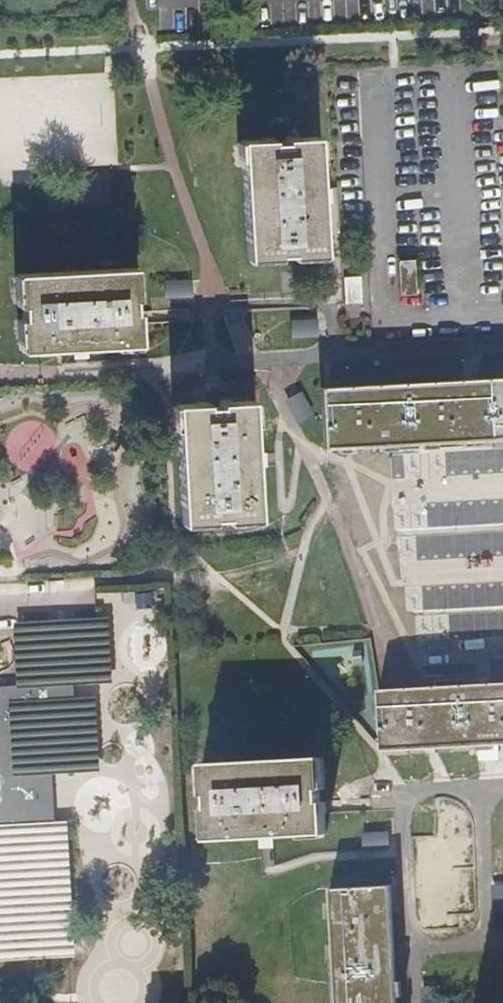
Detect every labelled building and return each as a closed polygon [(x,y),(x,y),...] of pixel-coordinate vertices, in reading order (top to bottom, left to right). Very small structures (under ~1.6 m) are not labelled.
[(316,138),(238,141),(244,258),(318,255),(322,255),(319,203),(319,189),(316,138)] [(136,268),(16,273),(20,348),(56,347),(86,345),(139,344),(138,324),(138,299),(136,268)] [(319,387),(322,448),(420,443),(502,438),(502,378),(476,379),(460,380),(342,386),(324,387),(319,387)] [(181,522),(257,517),(254,468),(250,402),(219,404),(174,406),(181,522)] [(103,619),(96,620),(24,623),(27,684),(0,685),(0,818),(0,827),(0,958),(69,955),(63,824),(57,824),(55,774),(95,772),(91,698),(78,698),(77,683),(107,683),(103,619)] [(380,692),(382,751),(384,751),(423,749),(437,748),(473,746),(502,744),(502,686),(435,689),(408,690),(384,691),(380,692)] [(321,758),(203,764),(208,841),(262,838),(274,837),(325,834),(324,815),(324,803),(321,758)] [(390,885),(331,887),(334,945),(337,1002),(396,1002),(390,885)]
